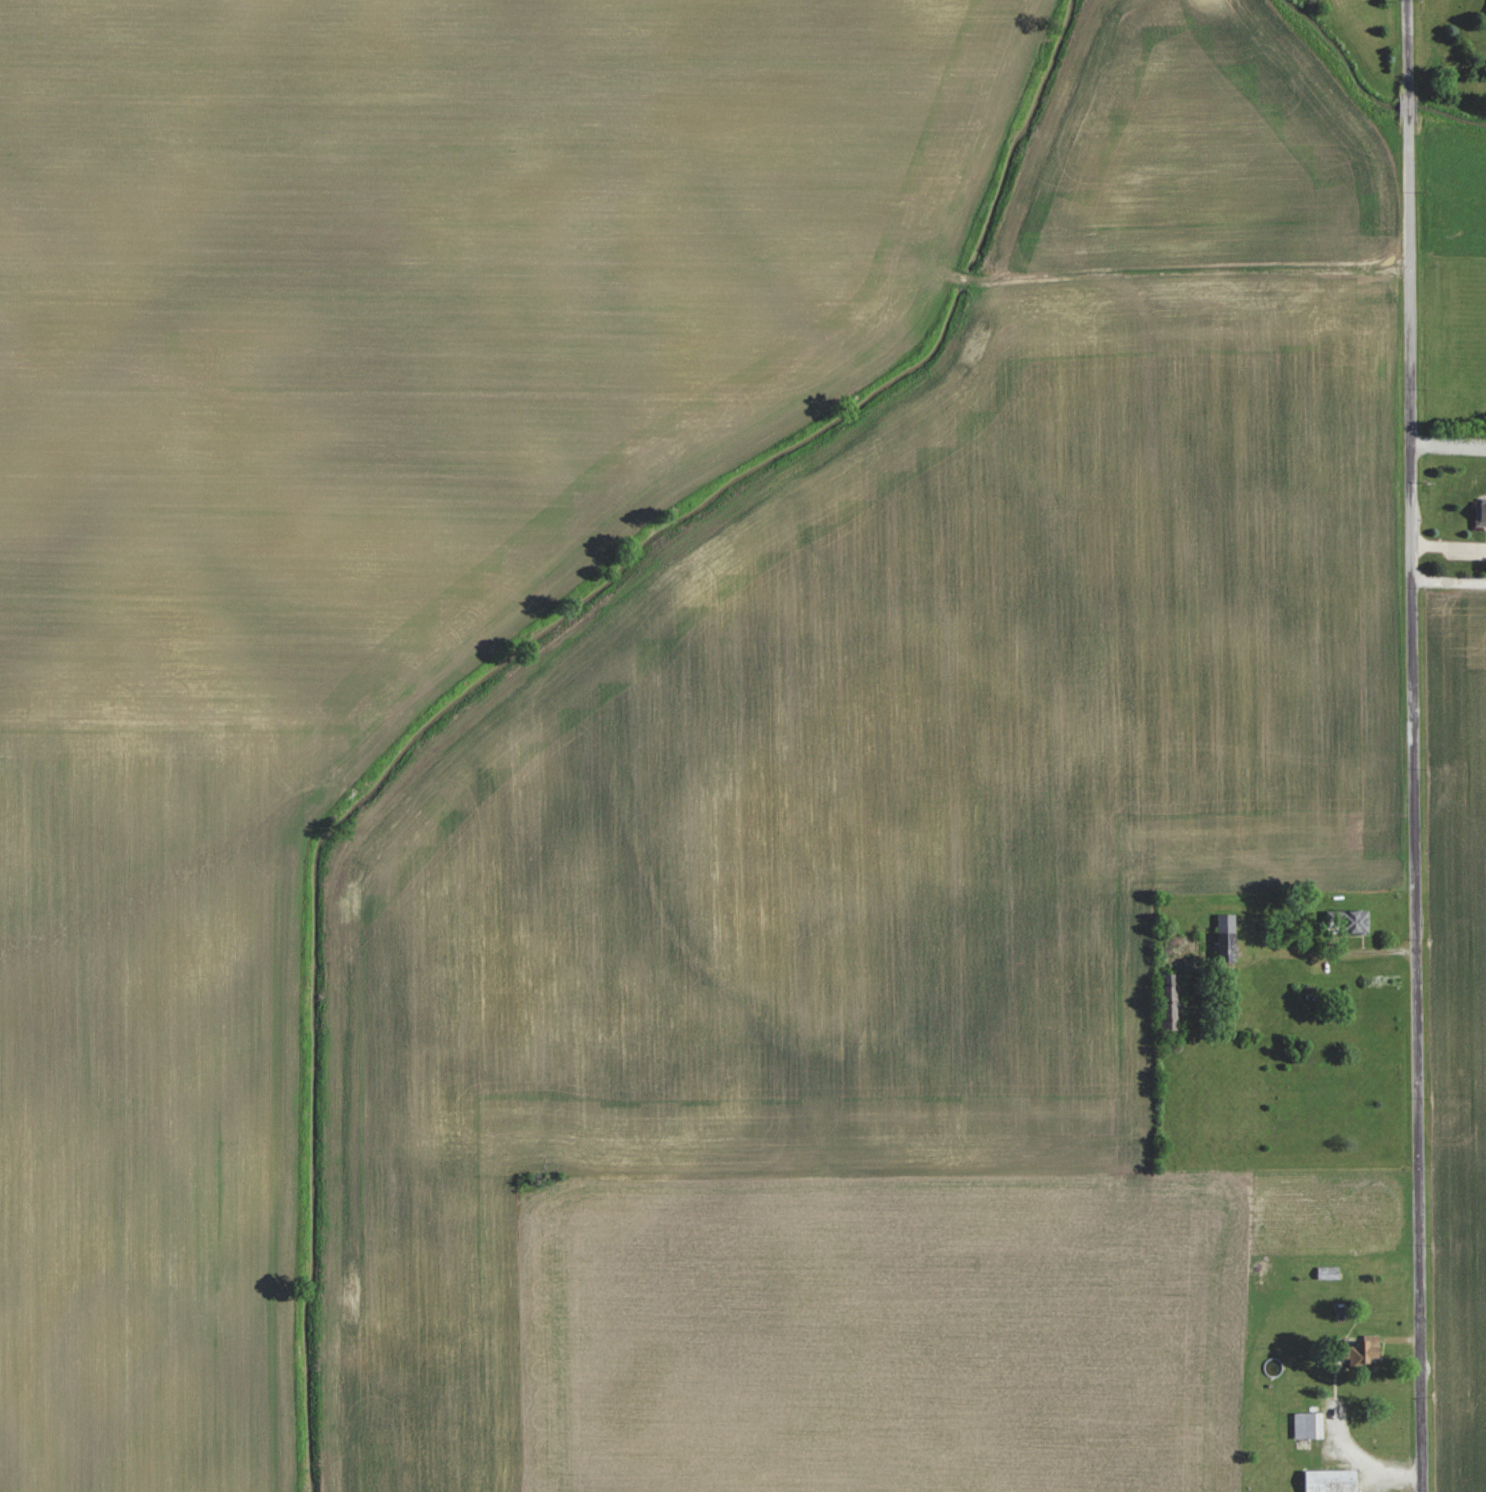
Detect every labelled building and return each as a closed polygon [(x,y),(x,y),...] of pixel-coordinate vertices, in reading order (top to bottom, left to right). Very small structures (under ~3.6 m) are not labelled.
[(1475,500),(1475,526),(1485,526),(1485,500),(1475,500)] [(1330,910),(1330,934),(1368,934),(1368,910),(1330,910)] [(1236,963),(1236,915),(1217,915),(1217,963),(1236,963)] [(1156,1031),(1171,1031),(1171,1024),(1182,1024),(1182,974),(1156,974),(1156,1031)] [(1339,1267),(1316,1267),(1316,1279),(1339,1279),(1339,1267)] [(1379,1359),(1379,1335),(1343,1335),(1343,1359),(1349,1359),(1349,1369),(1365,1369),(1365,1359),(1379,1359)] [(1321,1413),(1294,1413),(1294,1439),(1321,1439),(1321,1413)] [(1356,1471),(1305,1471),(1305,1491),(1356,1491),(1356,1471)]
